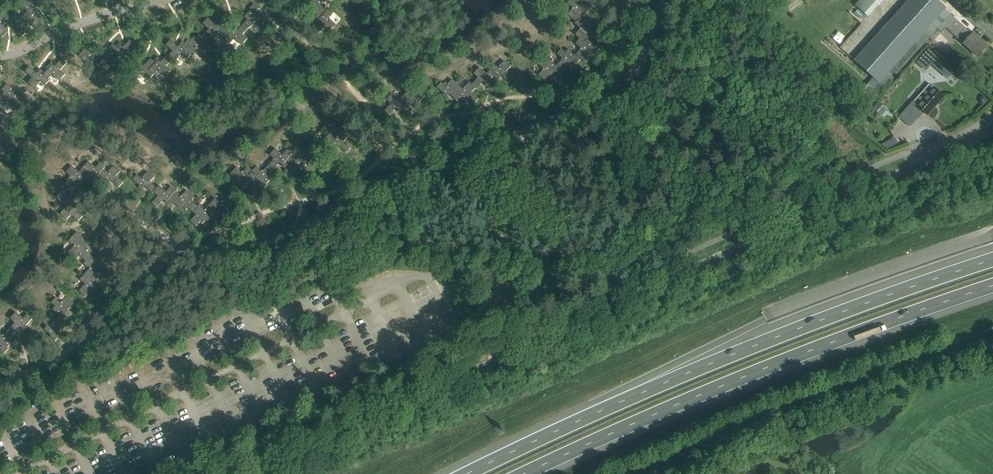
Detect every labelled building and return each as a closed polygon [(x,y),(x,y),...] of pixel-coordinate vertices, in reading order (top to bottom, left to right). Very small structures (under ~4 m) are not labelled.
[(44,0),(22,0),(23,1),(20,4),(27,10),(26,12),(31,16),(36,11),(33,9),(38,4),(39,5),(44,0)] [(329,8),(324,3),(327,0),(309,0),(312,3),(311,5),(317,11),(316,12),(317,14),(318,14),(321,17),(329,8)] [(580,18),(581,17),(579,15),(584,10),(587,12),(592,6),(587,2),(585,4),(581,0),(578,0),(577,2),(575,0),(569,0),(567,2),(573,7),(567,13),(576,21),(576,22),(580,18)] [(861,90),(873,100),(937,28),(941,32),(945,27),(979,57),(989,46),(972,31),(970,34),(944,10),(947,8),(938,0),(909,0),(888,23),(855,60),(872,77),(861,90)] [(855,4),(868,16),(882,0),(858,0),(855,4)] [(271,9),(265,15),(269,19),(265,23),(270,27),(275,22),(281,27),(289,18),(284,13),(282,15),(277,10),(280,8),(275,3),(270,8),(271,9)] [(260,28),(265,23),(269,19),(265,15),(264,14),(262,16),(257,11),(260,8),(255,4),(250,8),(251,10),(245,16),(248,19),(245,23),(250,27),(255,22),(260,28)] [(318,14),(317,14),(315,17),(319,20),(319,19),(321,21),(314,29),(319,33),(326,27),(330,31),(336,24),(329,18),(334,13),(329,8),(321,17),(318,14)] [(864,14),(859,9),(855,13),(860,18),(864,14)] [(2,36),(7,31),(4,29),(9,24),(10,25),(12,24),(11,24),(14,20),(11,17),(11,16),(6,12),(1,18),(0,17),(0,35),(2,36)] [(35,20),(31,16),(26,12),(21,17),(15,12),(11,16),(11,17),(14,20),(11,24),(12,24),(18,30),(17,31),(22,36),(27,31),(24,28),(29,23),(31,25),(35,20)] [(209,29),(207,32),(213,37),(212,38),(215,40),(220,34),(225,39),(234,30),(230,27),(229,25),(227,27),(221,21),(219,23),(216,20),(214,22),(209,17),(203,23),(209,29)] [(584,42),(588,39),(589,38),(586,35),(592,30),(594,33),(599,28),(594,23),(593,24),(586,18),(583,21),(580,18),(576,22),(576,21),(575,23),(580,28),(575,34),(580,38),(584,42)] [(243,34),(250,27),(245,23),(238,30),(236,28),(233,25),(230,27),(234,30),(225,39),(230,44),(235,39),(242,45),(248,39),(243,34)] [(183,46),(192,55),(197,49),(202,55),(210,46),(207,43),(212,38),(213,37),(207,32),(202,37),(200,34),(197,38),(195,36),(189,42),(187,41),(186,43),(183,46)] [(576,54),(581,59),(585,62),(589,57),(588,56),(593,51),(595,53),(600,48),(595,43),(593,45),(588,39),(584,42),(580,38),(575,43),(581,48),(576,54)] [(120,42),(116,47),(118,48),(111,56),(117,60),(120,56),(128,62),(134,55),(129,51),(135,44),(130,39),(123,47),(120,45),(122,44),(120,42)] [(187,59),(192,55),(183,46),(186,43),(183,41),(180,44),(181,44),(179,47),(171,39),(166,44),(173,51),(169,55),(173,59),(175,62),(182,55),(187,59)] [(91,53),(97,58),(101,53),(99,52),(100,51),(94,46),(95,45),(90,41),(87,45),(81,40),(76,45),(83,50),(79,55),(85,61),(91,53)] [(111,67),(117,60),(111,56),(118,48),(116,47),(113,44),(106,52),(104,50),(105,48),(104,47),(100,51),(99,52),(101,53),(97,58),(95,60),(100,65),(104,60),(111,67)] [(935,55),(926,47),(919,55),(928,62),(935,55)] [(557,64),(562,69),(566,72),(570,67),(569,66),(574,61),(576,63),(581,59),(576,54),(575,55),(568,48),(565,52),(561,48),(557,53),(562,58),(557,64)] [(159,57),(154,61),(156,63),(150,70),(155,74),(158,70),(165,77),(171,70),(167,66),(173,59),(169,55),(168,54),(161,62),(159,60),(160,58),(159,57)] [(50,68),(46,73),(44,75),(49,79),(50,79),(53,75),(61,81),(66,74),(61,70),(67,63),(62,58),(55,67),(53,65),(54,63),(53,61),(49,66),(50,68)] [(148,80),(155,74),(150,70),(156,63),(154,61),(151,58),(144,66),(142,64),(143,62),(142,60),(137,65),(139,66),(132,73),(137,78),(141,74),(148,80)] [(562,69),(557,64),(556,65),(549,59),(546,62),(543,58),(538,63),(543,69),(538,74),(547,83),(552,78),(550,76),(555,71),(558,73),(562,69)] [(490,69),(495,74),(494,75),(498,79),(500,77),(499,77),(501,75),(509,82),(514,77),(507,70),(511,66),(505,60),(498,67),(494,63),(489,68),(490,69)] [(489,80),(494,75),(495,74),(490,69),(487,73),(480,66),(473,73),(478,77),(472,84),(476,88),(477,89),(484,81),(486,83),(485,85),(486,86),(491,82),(489,80)] [(52,81),(50,79),(49,79),(44,75),(46,73),(41,69),(40,71),(41,72),(39,75),(31,68),(27,73),(34,79),(30,84),(37,90),(43,82),(48,86),(52,81)] [(457,101),(460,98),(459,98),(461,96),(454,89),(459,84),(452,79),(446,86),(442,82),(437,87),(444,93),(443,95),(447,99),(449,97),(447,96),(449,94),(457,101)] [(4,107),(9,101),(15,105),(19,100),(14,96),(16,93),(10,88),(12,85),(6,81),(1,88),(4,90),(0,96),(0,95),(0,104),(4,107)] [(463,88),(459,84),(454,89),(461,96),(459,98),(460,98),(464,102),(466,100),(464,99),(466,96),(474,103),(478,99),(472,92),(476,88),(472,84),(469,81),(463,88)] [(928,115),(944,96),(935,88),(929,83),(912,102),(907,108),(918,117),(923,111),(928,115)] [(408,99),(403,95),(399,99),(392,93),(386,99),(391,103),(384,110),(389,115),(397,107),(399,109),(397,111),(399,113),(403,108),(401,106),(408,99)] [(989,99),(984,94),(980,97),(980,101),(984,104),(989,99)] [(877,113),(883,106),(879,102),(877,104),(873,109),(877,113)] [(330,133),(326,138),(335,146),(332,149),(332,150),(334,152),(337,148),(339,146),(347,153),(351,148),(344,141),(349,137),(342,131),(336,138),(330,133)] [(305,155),(311,161),(315,156),(317,158),(320,154),(322,156),(328,150),(330,151),(332,150),(332,149),(335,146),(326,138),(321,143),(315,138),(308,146),(311,149),(305,155)] [(274,158),(268,165),(273,170),(278,164),(280,162),(282,164),(282,165),(285,168),(287,165),(284,162),(292,153),(288,149),(283,154),(276,148),(270,154),(274,158)] [(298,158),(292,153),(284,162),(287,165),(289,167),(291,166),(297,172),(299,170),(302,173),(304,170),(309,175),(315,169),(308,163),(311,161),(305,155),(303,153),(298,158)] [(96,180),(101,174),(99,173),(104,168),(105,167),(100,162),(96,166),(89,160),(83,167),(88,171),(82,178),(84,180),(87,183),(94,175),(96,177),(95,178),(96,180)] [(88,171),(83,167),(80,171),(72,164),(67,171),(71,175),(65,182),(70,187),(72,185),(77,179),(79,181),(78,183),(80,184),(84,180),(82,178),(88,171)] [(108,172),(104,168),(99,173),(101,174),(107,179),(105,181),(110,185),(111,183),(110,182),(112,179),(120,186),(124,181),(117,175),(121,170),(115,164),(108,172)] [(270,173),(273,170),(268,165),(263,171),(257,165),(253,170),(249,174),(253,177),(254,179),(256,177),(261,182),(258,185),(263,189),(268,184),(267,183),(273,176),(270,173)] [(249,174),(253,170),(248,166),(243,171),(237,166),(229,175),(234,180),(235,178),(241,183),(238,185),(243,190),(248,185),(247,184),(253,177),(249,174)] [(152,193),(153,192),(157,188),(150,182),(154,177),(147,171),(141,179),(137,175),(132,180),(139,186),(138,188),(143,192),(144,190),(142,189),(145,186),(152,193)] [(65,182),(63,180),(58,185),(63,189),(56,196),(63,202),(67,197),(74,204),(76,202),(79,198),(71,191),(73,189),(75,191),(76,189),(72,185),(70,187),(65,182)] [(159,185),(157,188),(153,192),(158,196),(152,203),(157,208),(163,200),(166,202),(165,202),(169,206),(171,203),(168,200),(176,191),(171,186),(166,192),(159,185)] [(188,208),(193,212),(198,206),(192,201),(195,197),(186,190),(181,196),(176,191),(168,200),(171,203),(173,205),(174,203),(181,209),(183,207),(186,210),(188,208)] [(215,198),(211,203),(220,211),(217,215),(219,217),(222,213),(224,210),(226,212),(232,218),(236,212),(229,206),(233,201),(227,196),(220,203),(215,198)] [(67,197),(63,202),(67,206),(61,213),(67,219),(72,214),(79,220),(83,215),(75,208),(77,206),(79,207),(81,206),(76,202),(74,204),(67,197)] [(215,216),(217,215),(220,211),(211,203),(206,208),(200,203),(198,206),(193,212),(196,215),(190,221),(196,226),(201,221),(203,223),(206,220),(208,222),(214,215),(215,216)] [(86,261),(91,255),(87,251),(89,249),(86,246),(87,244),(81,238),(82,236),(77,231),(68,241),(74,246),(69,251),(77,259),(80,256),(86,261)] [(94,282),(97,279),(98,277),(97,276),(103,269),(101,267),(104,264),(102,262),(106,257),(100,252),(95,258),(91,255),(86,261),(84,263),(89,269),(85,274),(94,282)] [(90,292),(97,298),(101,293),(94,286),(95,284),(96,285),(99,281),(97,279),(94,282),(85,274),(80,279),(85,284),(79,291),(85,297),(90,292)] [(64,321),(64,320),(68,315),(65,313),(70,308),(72,309),(76,304),(67,296),(62,302),(56,297),(51,302),(55,305),(53,309),(60,315),(58,316),(64,321)] [(15,322),(9,329),(14,334),(19,329),(19,328),(21,326),(24,329),(22,330),(24,332),(28,327),(26,326),(33,319),(28,314),(24,318),(17,312),(11,318),(15,322)] [(50,336),(56,340),(60,335),(57,333),(62,327),(64,329),(68,324),(64,320),(64,321),(58,316),(54,322),(48,317),(43,322),(47,325),(44,329),(51,335),(50,336)] [(14,334),(9,329),(4,335),(0,331),(0,345),(2,346),(0,348),(0,349),(4,354),(9,349),(8,347),(14,341),(11,338),(14,334)]
